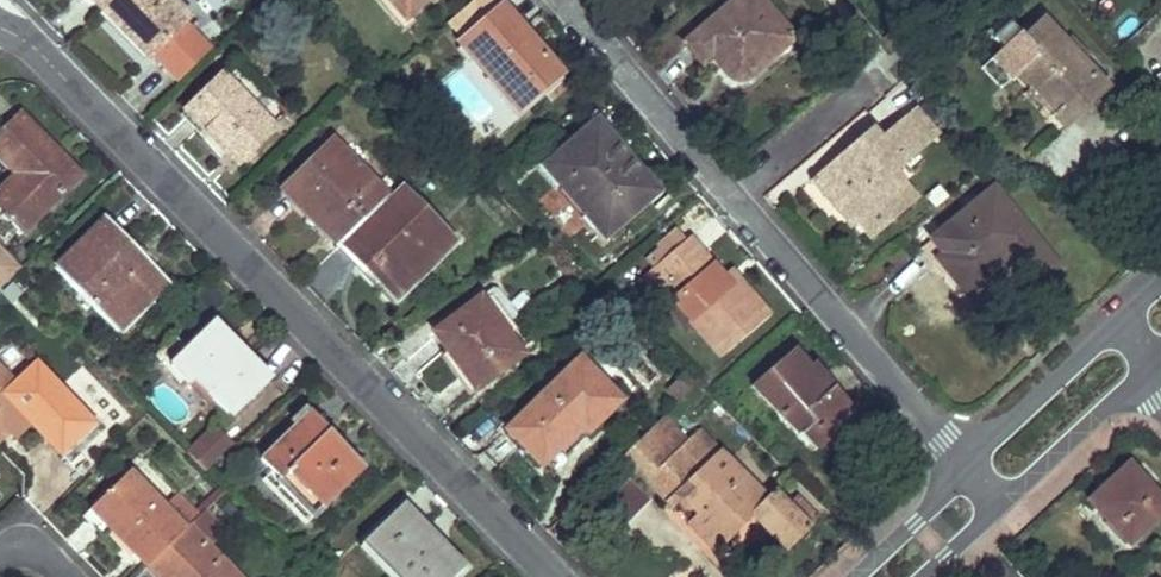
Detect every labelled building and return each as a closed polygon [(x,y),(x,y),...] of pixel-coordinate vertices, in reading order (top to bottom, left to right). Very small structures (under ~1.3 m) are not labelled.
[(102,8),(110,0),(94,0),(102,8)] [(102,8),(149,57),(153,53),(180,80),(211,48),(185,21),(189,18),(172,0),(110,0),(102,8)] [(404,18),(425,0),(389,0),(404,18)] [(447,22),(462,40),(501,7),(495,0),(472,0),(447,22)] [(791,36),(760,0),(736,0),(686,43),(703,61),(710,54),(731,77),(736,78),(740,79),(743,79),(791,36)] [(557,67),(543,51),(539,53),(524,35),(526,32),(503,5),(501,7),(462,40),(458,43),(503,95),(510,89),(522,104),(540,89),(536,85),(557,67)] [(1066,129),(1109,89),(1082,61),(1064,41),(1043,18),(1023,37),(1018,33),(990,59),(1010,80),(1017,73),(1056,114),(1054,117),(1066,129)] [(1089,54),(1071,35),(1064,41),(1082,61),(1089,54)] [(289,113),(237,60),(188,109),(239,161),(289,113)] [(869,239),(918,197),(896,171),(941,132),(918,105),(885,133),(867,149),(858,139),(820,172),(843,199),(833,208),(850,228),(856,223),(869,239)] [(9,219),(22,232),(82,173),(21,111),(0,132),(0,155),(16,172),(24,180),(0,203),(0,209),(2,212),(0,214),(7,221),(9,219)] [(655,192),(597,121),(543,165),(602,236),(655,192)] [(876,123),(858,139),(867,149),(885,133),(876,123)] [(348,238),(391,195),(334,138),(287,185),(306,204),(310,200),(348,238)] [(0,188),(0,203),(24,180),(16,172),(0,188)] [(809,181),(833,208),(843,199),(820,172),(809,181)] [(396,190),(391,195),(348,238),(372,263),(366,269),(397,300),(457,240),(401,184),(396,190)] [(1010,258),(1033,286),(1058,265),(994,188),(937,235),(949,249),(937,259),(949,274),(966,295),(1010,258)] [(57,268),(115,327),(145,298),(150,303),(170,283),(107,218),(57,268)] [(949,249),(937,235),(921,249),(944,277),(949,274),(937,259),(949,249)] [(726,347),(767,315),(737,277),(728,284),(723,278),(692,239),(657,267),(669,283),(679,295),(673,300),(690,320),(699,313),(726,347)] [(1,288),(22,268),(0,246),(0,287),(1,288)] [(669,283),(657,267),(644,277),(657,293),(669,283)] [(728,284),(737,277),(732,271),(723,278),(728,284)] [(524,353),(506,329),(488,305),(440,341),(476,389),(524,353)] [(690,320),(717,354),(726,347),(699,313),(690,320)] [(229,416),(270,376),(216,322),(171,367),(192,387),(196,383),(229,416)] [(814,364),(810,367),(793,349),(755,384),(809,444),(824,430),(852,405),(814,364)] [(588,432),(621,400),(580,357),(507,427),(542,464),(583,425),(588,432)] [(93,420),(36,364),(4,396),(62,452),(93,420)] [(697,382),(687,372),(670,389),(679,399),(697,382)] [(774,489),(772,491),(771,493),(766,488),(762,491),(733,463),(738,458),(733,454),(729,458),(674,404),(622,456),(716,550),(756,512),(789,545),(808,525),(798,514),(807,505),(796,495),(787,502),(774,489)] [(339,456),(346,449),(310,411),(302,419),(339,456)] [(365,468),(346,449),(339,456),(302,419),(261,459),(280,478),(277,481),(313,518),(365,468)] [(234,445),(217,427),(189,455),(206,473),(234,445)] [(824,430),(809,444),(816,451),(830,437),(824,430)] [(1128,465),(1089,501),(1128,543),(1160,512),(1160,501),(1128,465)] [(150,568),(153,565),(186,532),(128,473),(91,509),(150,568)] [(403,503),(361,543),(394,576),(454,576),(464,567),(403,503)] [(209,549),(224,534),(206,513),(189,529),(186,532),(153,565),(164,576),(237,576),(209,549)]
